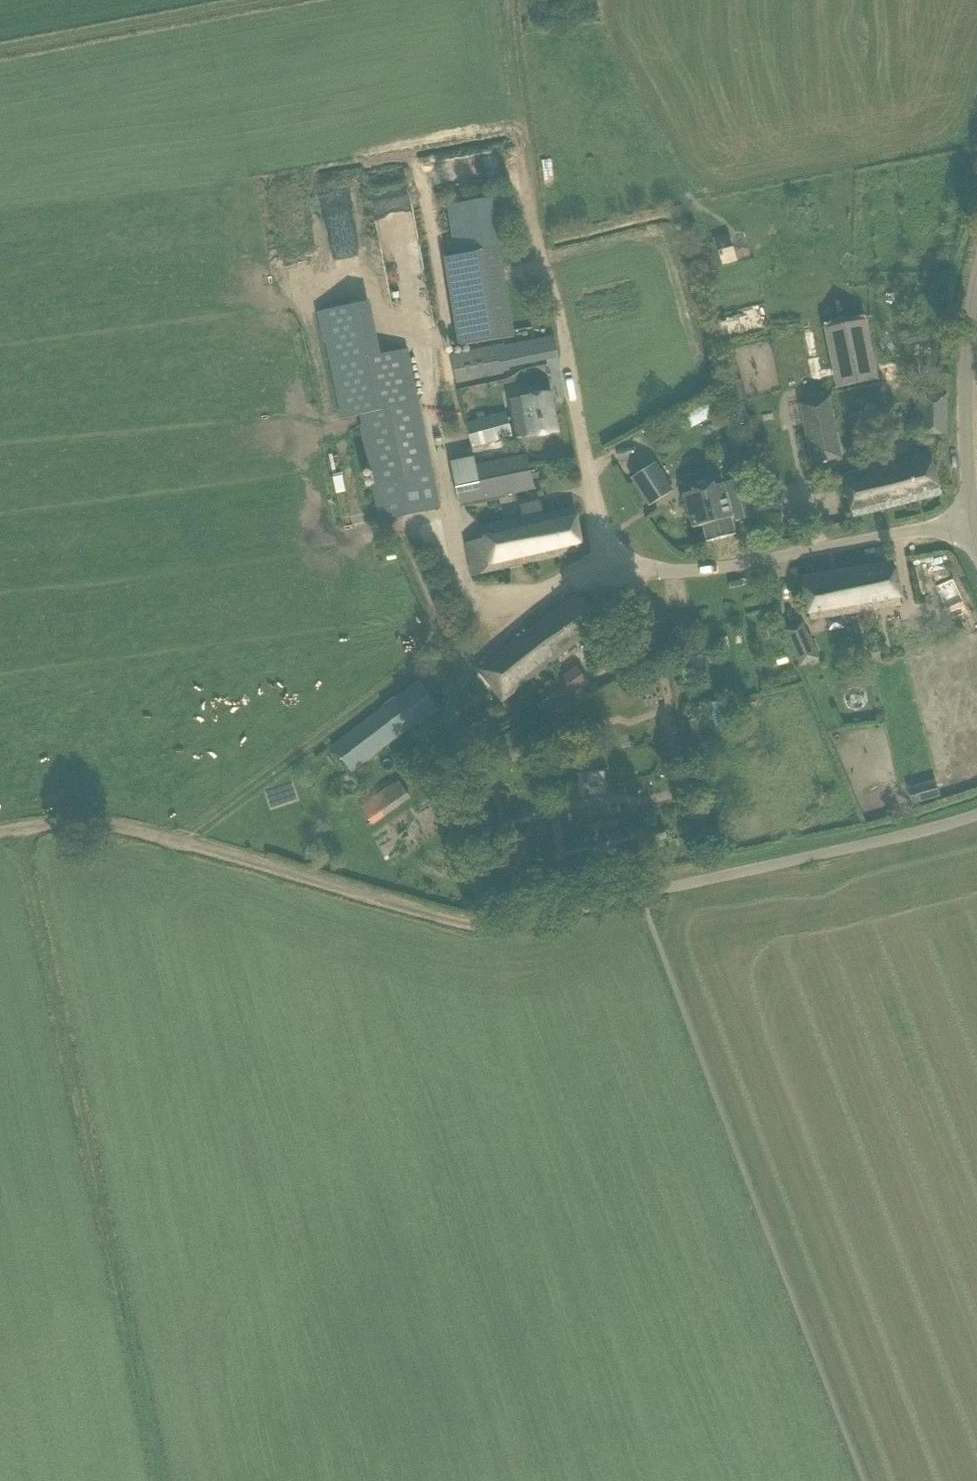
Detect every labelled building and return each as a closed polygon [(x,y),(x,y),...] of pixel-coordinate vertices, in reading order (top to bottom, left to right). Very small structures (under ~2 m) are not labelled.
[(458,346),(514,336),(491,199),(447,209),(455,255),(444,257),(458,346)] [(406,349),(381,354),(369,302),(320,311),(342,419),(360,415),(382,519),(438,508),(406,349)] [(860,319),(821,327),(833,386),(872,377),(860,319)] [(504,348),(504,344),(450,356),(456,383),(503,373),(503,372),(509,370),(508,367),(558,356),(554,337),(504,348)] [(522,416),(513,417),(516,438),(528,436),(528,437),(557,432),(551,392),(519,397),(519,398),(522,416)] [(828,399),(823,400),(822,392),(804,395),(806,404),(801,405),(813,463),(841,457),(828,399)] [(922,394),(921,433),(946,434),(947,394),(922,394)] [(693,427),(722,412),(714,398),(686,413),(693,427)] [(465,424),(472,447),(513,436),(506,412),(487,418),(465,424)] [(853,517),(942,495),(929,454),(884,468),(883,460),(868,463),(869,469),(842,475),(853,517)] [(450,461),(458,503),(534,489),(527,455),(476,465),(475,457),(450,461)] [(658,495),(670,488),(654,463),(631,478),(648,504),(648,505),(649,506),(660,499),(658,495)] [(685,483),(681,484),(689,516),(693,528),(702,526),(705,534),(707,542),(735,535),(730,518),(735,516),(736,521),(753,517),(743,478),(726,483),(727,486),(722,487),(719,474),(709,476),(699,479),(685,483)] [(543,515),(540,501),(520,506),(525,527),(507,531),(505,522),(482,528),(485,539),(466,544),(474,576),(582,550),(575,508),(543,515)] [(893,561),(861,567),(868,610),(866,611),(868,619),(878,617),(877,610),(881,609),(901,605),(893,561)] [(803,583),(799,584),(801,597),(805,596),(809,620),(852,613),(866,611),(868,610),(861,567),(802,576),(803,583)] [(953,578),(935,587),(941,602),(949,620),(950,621),(969,613),(953,578)] [(502,700),(551,661),(600,623),(578,595),(542,620),(528,632),(479,670),(502,700)] [(784,630),(800,666),(817,659),(802,623),(784,630)] [(615,642),(600,652),(611,669),(626,660),(615,642)] [(545,714),(589,684),(576,665),(547,685),(551,690),(536,701),(545,714)] [(382,706),(332,746),(353,772),(402,734),(438,710),(420,682),(413,686),(382,706)] [(607,771),(581,772),(582,797),(608,797),(607,771)] [(398,781),(360,807),(373,825),(411,799),(398,781)] [(905,791),(908,804),(936,798),(933,785),(905,791)] [(651,830),(653,841),(667,838),(664,827),(651,830)]
